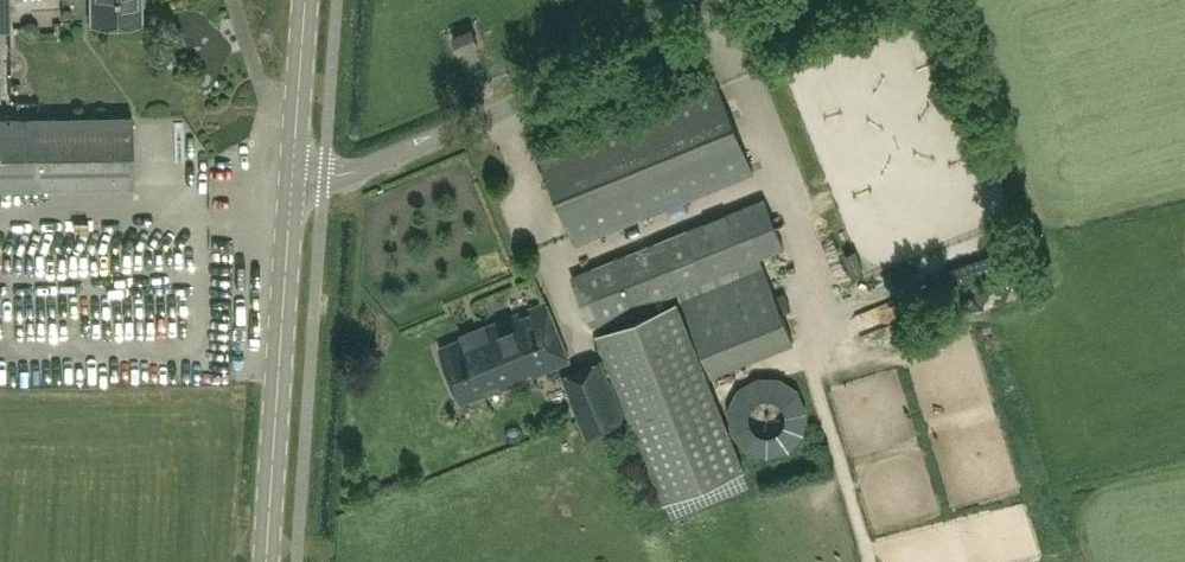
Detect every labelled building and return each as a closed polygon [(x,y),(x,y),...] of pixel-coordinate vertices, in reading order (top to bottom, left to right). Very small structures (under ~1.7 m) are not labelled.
[(10,0),(0,0),(0,31),(11,31),(10,0)] [(92,21),(140,20),(140,0),(92,0),(92,21)] [(472,28),(454,36),(460,50),(478,42),(472,28)] [(715,78),(539,149),(577,242),(753,171),(715,78)] [(0,117),(0,184),(132,182),(131,115),(0,117)] [(766,197),(576,274),(596,324),(786,246),(766,197)] [(880,261),(882,274),(903,271),(901,258),(880,261)] [(1026,277),(1005,284),(1008,294),(1030,287),(1026,277)] [(677,299),(597,332),(665,500),(745,468),(677,299)] [(490,328),(440,348),(462,400),(501,385),(502,387),(570,359),(546,302),(531,308),(534,313),(521,318),(519,313),(489,325),(490,328)] [(610,382),(609,382),(600,361),(564,375),(573,397),(572,397),(588,437),(627,422),(626,422),(610,382)]
